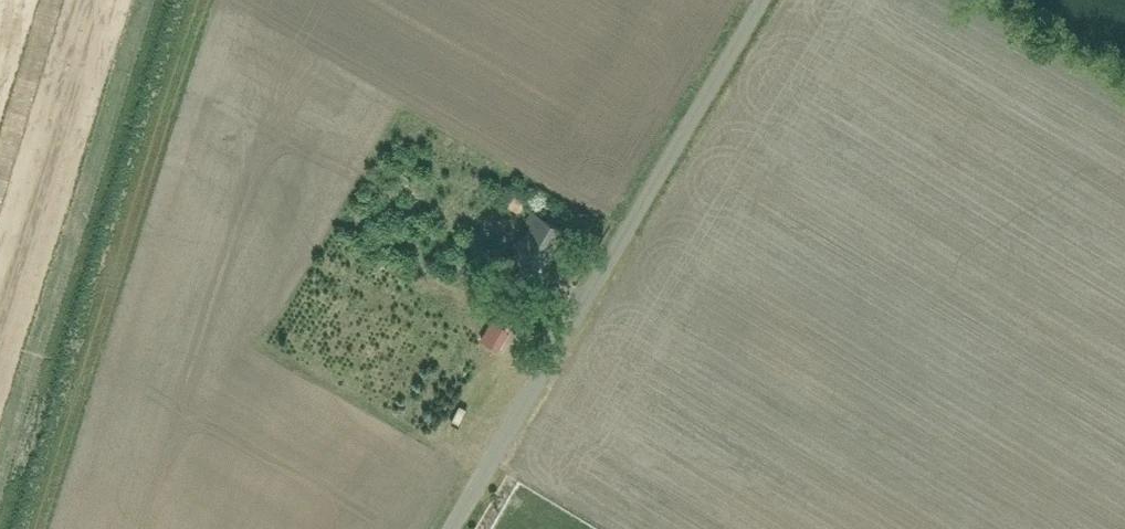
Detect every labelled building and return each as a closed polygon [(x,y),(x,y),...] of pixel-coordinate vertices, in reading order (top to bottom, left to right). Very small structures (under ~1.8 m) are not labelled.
[(513,260),(538,274),(560,237),(555,234),(560,227),(533,211),(528,221),(534,224),(513,260)] [(497,317),(487,340),(500,346),(509,322),(497,317)]
